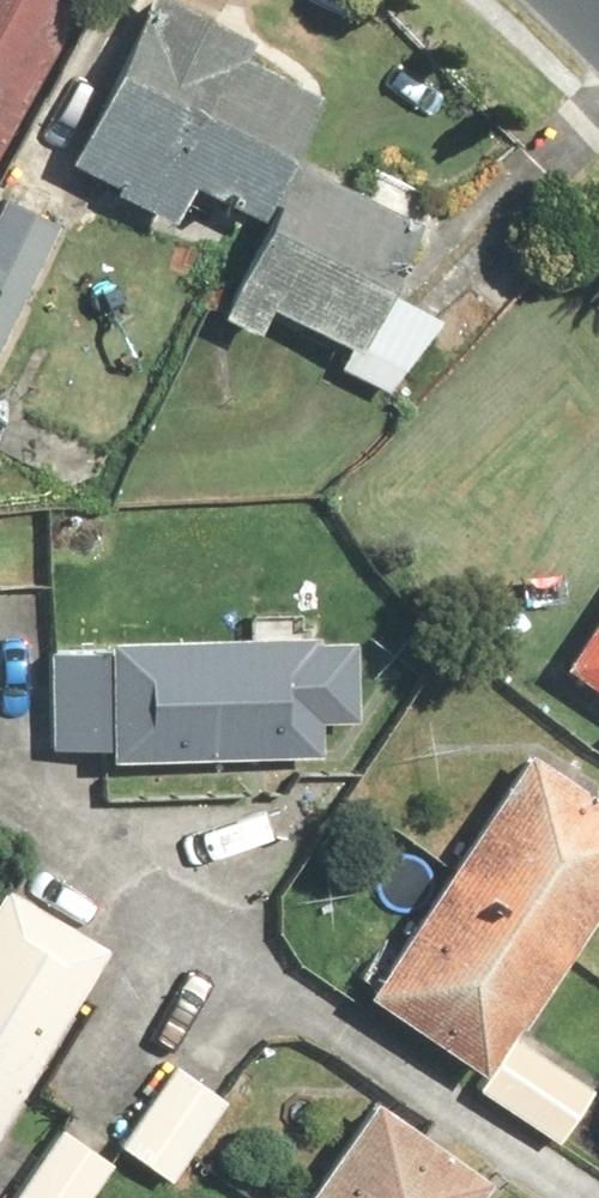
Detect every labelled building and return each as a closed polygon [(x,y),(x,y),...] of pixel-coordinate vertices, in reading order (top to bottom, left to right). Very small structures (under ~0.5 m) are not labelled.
[(98,0),(0,0),(0,177),(98,0)] [(188,0),(166,0),(82,160),(190,217),(208,183),(277,219),(308,158),(336,105),(255,63),(266,41),(188,0)] [(269,335),(285,305),(360,345),(347,370),(404,400),(446,320),(401,296),(438,226),(308,158),(277,219),(227,313),(269,335)] [(13,195),(0,219),(0,366),(73,226),(13,195)] [(536,666),(598,708),(598,573),(536,666)] [(338,642),(79,633),(79,649),(30,647),(26,748),(75,749),(75,754),(294,762),(295,719),(336,720),(338,642)] [(457,1064),(507,992),(524,1004),(595,902),(577,890),(598,859),(598,813),(502,746),(339,982),(457,1064)] [(18,883),(0,913),(0,1152),(121,943),(18,883)] [(593,1091),(494,1027),(455,1088),(554,1151),(593,1091)] [(237,1101),(185,1061),(123,1142),(175,1182),(237,1101)] [(387,1099),(315,1197),(492,1197),(503,1183),(387,1099)] [(70,1123),(18,1197),(98,1197),(124,1161),(70,1123)]
